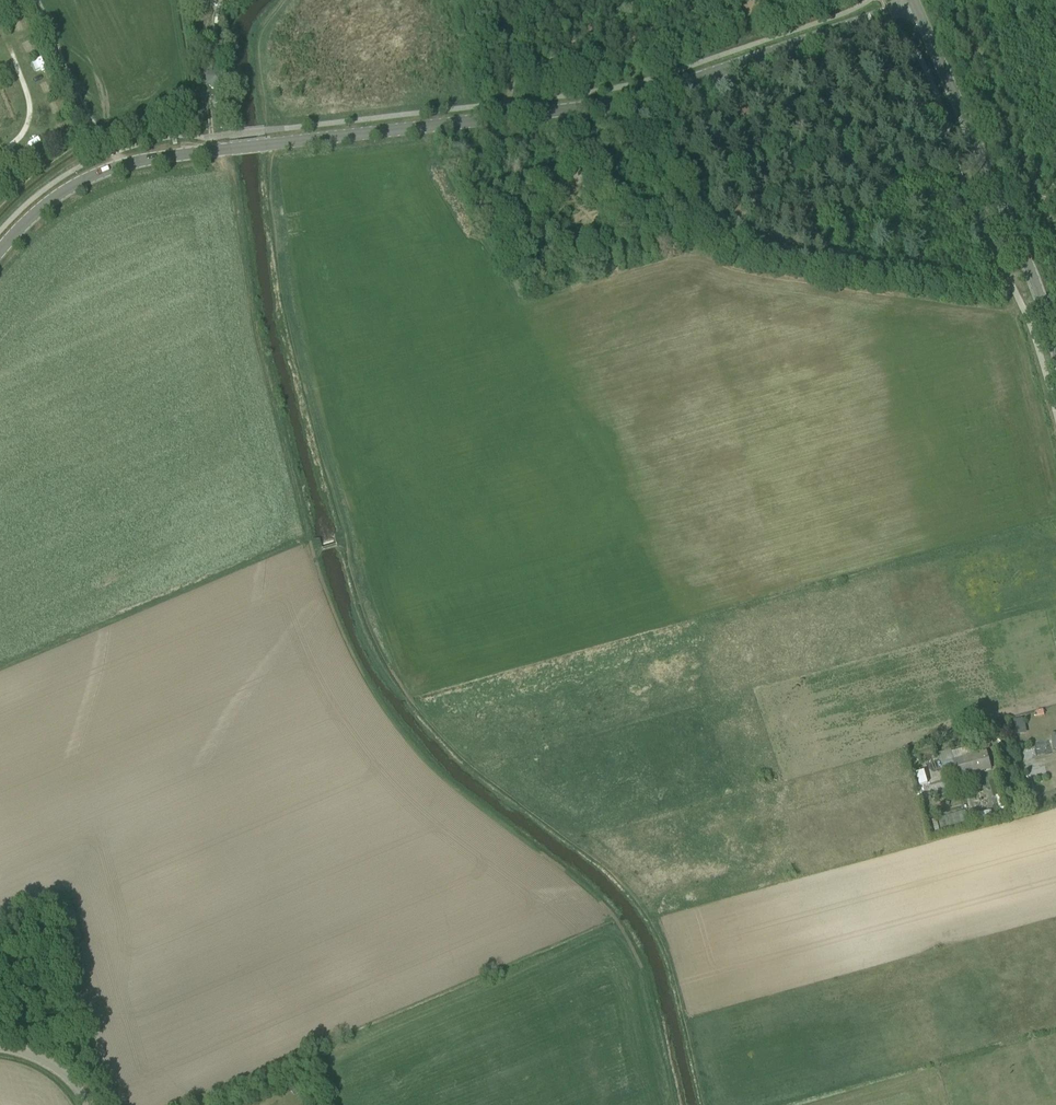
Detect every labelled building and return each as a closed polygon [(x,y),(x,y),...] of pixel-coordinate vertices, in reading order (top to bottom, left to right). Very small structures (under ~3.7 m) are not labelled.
[(40,57),(32,62),(34,67),(42,62),(40,57)] [(206,78),(207,85),(213,90),(220,89),(224,83),(224,76),(218,71),(211,72),(206,78)] [(957,775),(990,766),(986,752),(944,764),(949,782),(958,779),(957,775)] [(1040,768),(1032,769),(1033,778),(1041,777),(1040,768)] [(943,827),(952,827),(951,817),(942,817),(943,827)]
